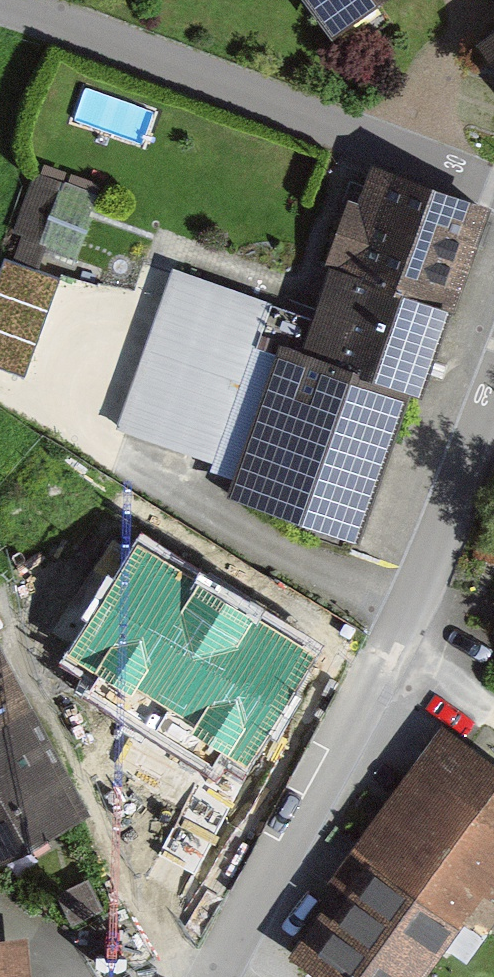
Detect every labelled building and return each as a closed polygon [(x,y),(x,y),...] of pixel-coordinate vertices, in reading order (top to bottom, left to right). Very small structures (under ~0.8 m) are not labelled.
[(367,53),(446,0),(332,0),(367,53)] [(493,218),(371,173),(314,328),(276,314),(261,353),(282,360),(239,479),(229,505),(359,552),(411,411),(422,415),(493,218)] [(46,246),(84,255),(98,193),(60,185),(46,246)] [(271,309),(171,273),(114,434),(214,469),(255,354),(271,309)] [(261,353),(255,354),(214,469),(239,479),(282,360),(261,353)] [(87,827),(0,660),(0,872),(87,827)] [(442,728),(323,891),(343,906),(330,924),(321,917),(285,966),(300,976),(432,976),(462,936),(483,951),(493,936),(493,766),(442,728)] [(94,879),(55,897),(72,931),(110,913),(94,879)] [(29,948),(0,950),(0,976),(31,976),(29,948)]
